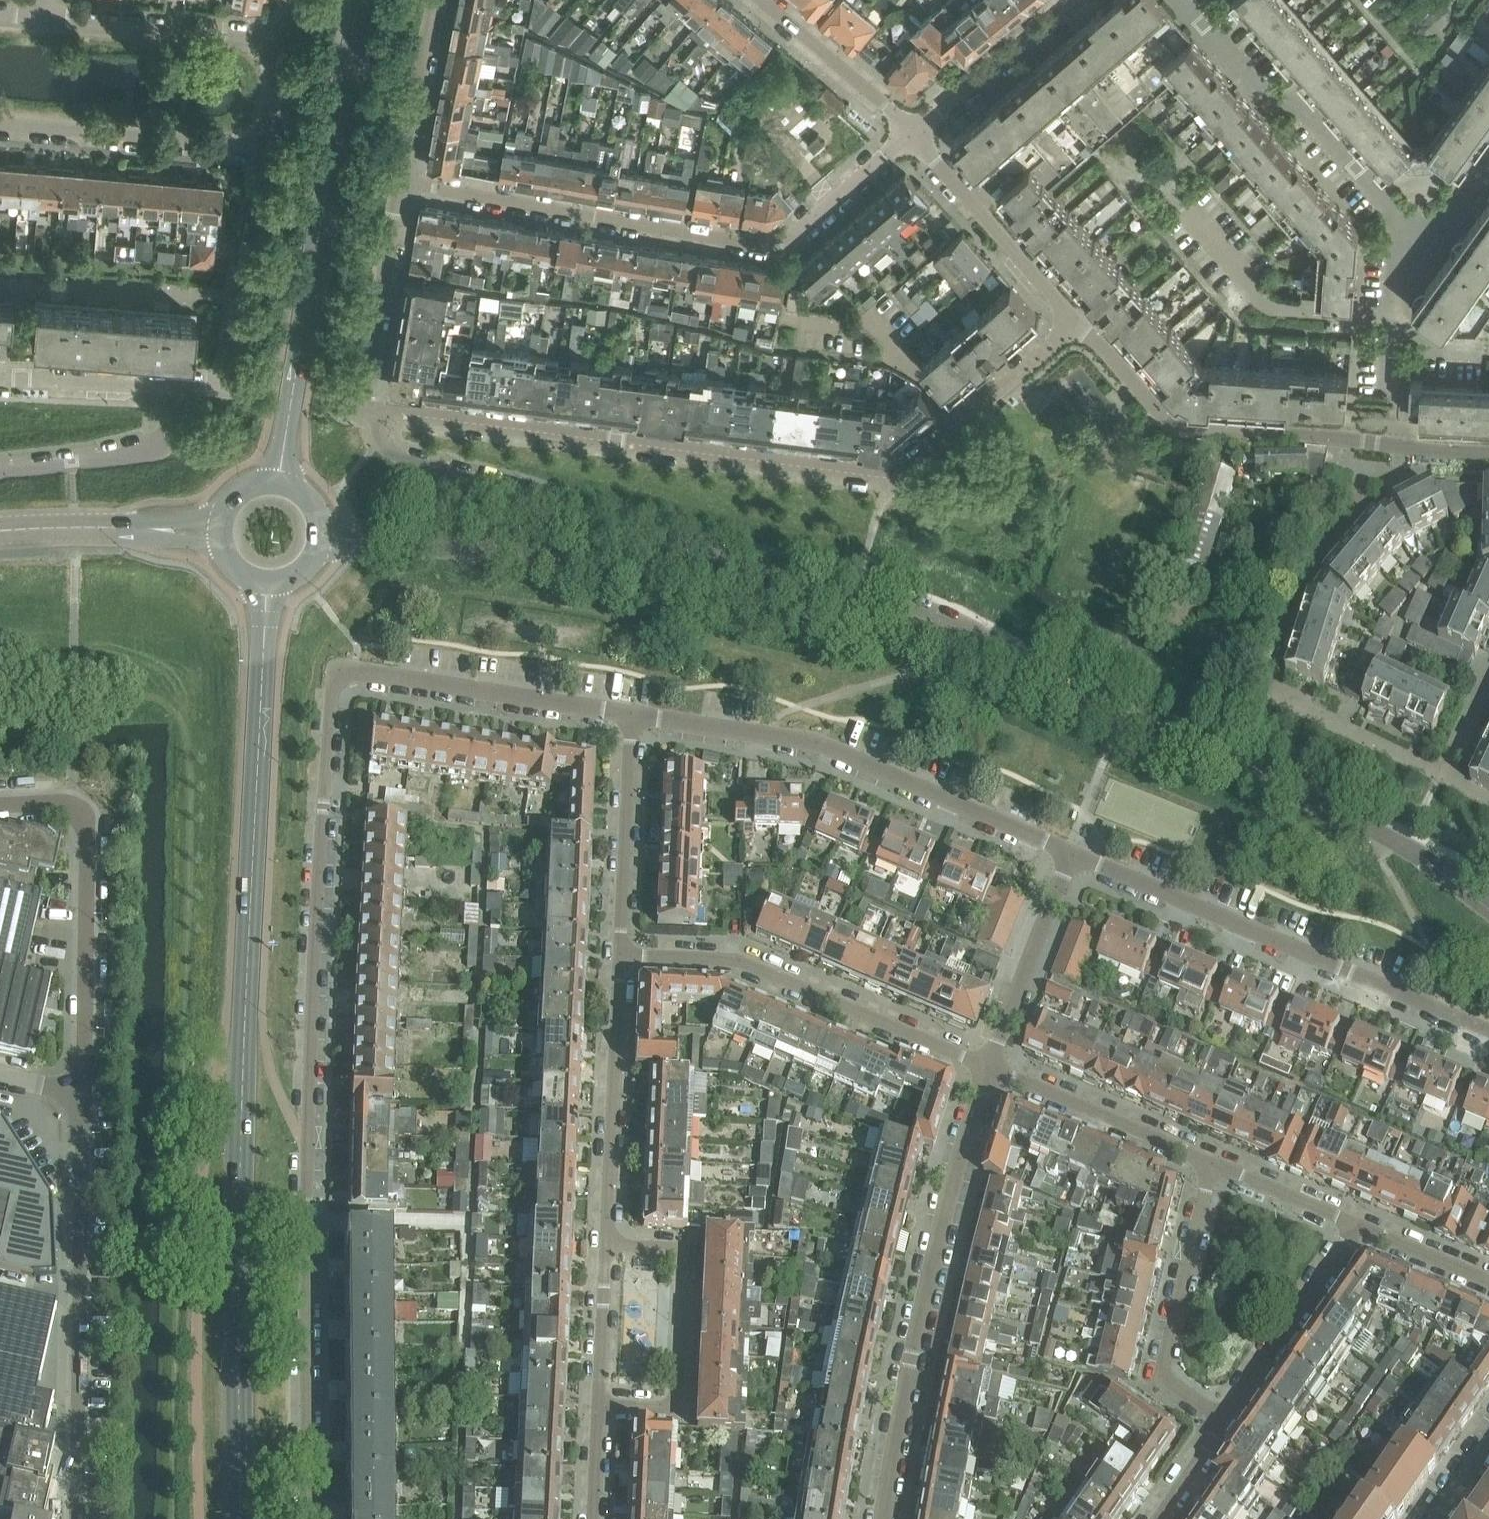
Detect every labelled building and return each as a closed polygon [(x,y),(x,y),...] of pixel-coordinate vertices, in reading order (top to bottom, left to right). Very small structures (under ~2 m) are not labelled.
[(456,19),(489,25),(492,12),(503,14),(504,3),(494,2),(485,0),(460,0),(456,19)] [(550,33),(564,8),(549,0),(540,0),(529,21),(550,33)] [(658,4),(666,10),(662,15),(670,22),(688,0),(661,0),(658,4)] [(670,22),(676,27),(688,13),(699,22),(717,0),(688,0),(670,22)] [(724,0),(717,0),(699,22),(691,31),(701,39),(698,43),(705,49),(709,45),(716,37),(738,11),(724,0)] [(831,0),(805,0),(802,4),(817,16),(831,0)] [(842,32),(863,8),(854,0),(837,0),(822,18),(834,28),(835,27),(842,32)] [(999,32),(974,1),(965,9),(958,0),(950,0),(947,2),(981,43),(988,38),(989,40),(999,32)] [(1170,13),(1158,0),(1115,0),(953,142),(983,176),(1170,13)] [(999,0),(976,0),(974,1),(999,32),(1008,25),(1007,22),(1013,17),(999,0)] [(1031,7),(1025,0),(999,0),(1013,17),(1020,12),(1021,14),(1031,7)] [(1284,0),(1232,0),(1384,175),(1405,157),(1409,162),(1436,161),(1440,155),(1462,171),(1488,134),(1488,67),(1430,147),(1426,144),(1424,147),(1420,147),(1417,144),(1413,148),(1284,0)] [(981,43),(947,2),(940,8),(951,20),(942,27),(957,46),(967,58),(976,50),(975,48),(981,43)] [(880,23),(863,8),(842,32),(847,37),(846,38),(858,49),(880,23)] [(755,27),(738,11),(716,37),(709,45),(727,60),(729,58),(755,27)] [(1170,13),(983,176),(999,195),(1032,167),(1049,186),(1175,77),(1164,64),(1192,39),(1170,13)] [(590,52),(600,30),(565,15),(556,36),(590,52)] [(957,46),(942,27),(931,15),(921,23),(911,15),(904,22),(944,56),(957,46)] [(489,25),(456,19),(452,43),(511,54),(513,45),(486,40),(489,25)] [(647,45),(655,33),(642,25),(635,37),(647,45)] [(773,42),(755,27),(729,58),(739,67),(731,76),(739,82),(773,42)] [(603,38),(594,54),(607,62),(617,47),(603,38)] [(901,57),(926,78),(931,72),(932,73),(934,70),(937,69),(940,66),(940,63),(942,61),(916,38),(901,57)] [(1360,232),(1192,39),(1164,64),(1175,77),(1186,90),(1176,99),(1186,111),(1196,102),(1213,121),(1203,130),(1213,142),(1223,133),(1240,152),(1230,161),(1240,173),(1250,164),(1267,184),(1257,192),(1294,235),(1304,226),(1321,244),(1319,270),(1304,269),(1303,284),(1318,285),(1317,299),(1355,302),(1360,232)] [(452,43),(447,67),(479,73),(482,59),(498,62),(499,58),(519,61),(520,55),(511,54),(452,43)] [(885,75),(911,97),(913,94),(916,94),(919,91),(919,88),(921,85),(921,84),(926,78),(901,57),(885,75)] [(479,73),(447,67),(444,87),(487,94),(488,86),(478,84),(479,73)] [(668,92),(687,107),(701,90),(682,75),(668,92)] [(444,87),(440,107),(473,113),(475,100),(486,102),(487,94),(444,87)] [(845,102),(828,88),(819,98),(837,112),(845,102)] [(473,113),(440,107),(437,127),(480,134),(481,126),(471,124),(473,113)] [(534,186),(550,189),(559,136),(561,124),(553,123),(550,142),(541,141),(539,153),(534,186)] [(437,127),(433,147),(466,153),(468,140),(478,142),(480,134),(437,127)] [(501,180),(517,183),(526,131),(519,130),(517,139),(509,138),(501,180)] [(534,186),(539,153),(532,152),(535,133),(526,131),(517,183),(534,186)] [(599,198),(616,200),(627,136),(618,134),(613,166),(605,165),(599,198)] [(824,142),(818,135),(808,144),(814,151),(824,142)] [(550,189),(566,192),(574,148),(566,146),(568,137),(559,136),(550,189)] [(616,200),(632,203),(638,171),(630,169),(636,137),(627,136),(616,200)] [(566,192),(583,195),(593,139),(584,138),(582,149),(574,148),(566,192)] [(583,195),(599,198),(605,165),(597,163),(601,140),(593,139),(583,195)] [(476,154),(466,153),(433,147),(429,167),(462,173),(465,161),(475,163),(476,154)] [(632,203),(648,206),(658,149),(650,148),(645,172),(638,171),(632,203)] [(648,206),(665,209),(671,177),(662,175),(667,151),(658,149),(648,206)] [(672,171),(671,177),(665,209),(686,213),(696,157),(687,155),(684,173),(672,171)] [(2,166),(0,189),(0,207),(8,208),(9,198),(19,199),(22,165),(10,164),(10,167),(2,166)] [(33,166),(22,165),(19,199),(30,199),(29,209),(38,210),(41,169),(33,169),(33,166)] [(1205,364),(1050,187),(1049,186),(1032,167),(999,195),(1174,395),(1172,396),(1180,405),(1181,406),(1183,407),(1184,408),(1186,408),(1198,409),(1198,408),(1347,418),(1350,375),(1205,364)] [(48,201),(59,202),(62,169),(49,168),(50,170),(41,169),(38,210),(48,211),(48,201)] [(68,213),(78,214),(82,173),(74,172),(74,170),(62,169),(59,202),(69,203),(68,213)] [(89,205),(99,206),(102,173),(90,172),(90,174),(82,173),(78,214),(88,215),(89,205)] [(118,217),(121,177),(113,176),(114,174),(102,173),(99,206),(109,207),(108,216),(118,217)] [(907,173),(890,188),(915,217),(936,199),(922,183),(918,186),(907,173)] [(130,177),(121,177),(118,217),(138,219),(142,176),(130,175),(130,177)] [(694,214),(716,218),(722,185),(724,178),(709,175),(707,182),(700,180),(694,214)] [(153,177),(142,176),(138,219),(148,220),(158,221),(161,180),(152,179),(153,177)] [(169,212),(179,213),(182,180),(169,178),(169,181),(161,180),(158,221),(168,222),(169,212)] [(186,241),(192,241),(196,242),(201,184),(193,183),(193,181),(182,180),(179,213),(188,214),(186,241)] [(213,267),(215,243),(206,242),(208,224),(209,214),(219,216),(222,185),(220,185),(221,183),(209,182),(209,184),(201,184),(196,242),(192,241),(190,265),(213,267)] [(747,189),(722,185),(716,218),(741,223),(747,189)] [(875,201),(900,230),(915,217),(890,188),(875,201)] [(750,192),(744,223),(770,228),(794,206),(778,189),(771,196),(750,192)] [(875,201),(860,214),(885,243),(900,230),(875,201)] [(1461,328),(1451,321),(1488,268),(1488,205),(1413,308),(1453,337),(1461,328)] [(433,276),(438,248),(439,240),(444,211),(422,207),(415,253),(431,255),(430,262),(414,260),(412,272),(433,276)] [(444,211),(439,240),(438,248),(457,252),(458,244),(463,214),(444,211)] [(463,214),(458,244),(457,252),(476,255),(482,217),(463,214)] [(844,228),(869,256),(875,262),(890,249),(885,243),(860,214),(844,228)] [(502,221),(482,217),(476,255),(475,261),(483,262),(485,249),(497,251),(502,221)] [(961,227),(952,218),(947,222),(956,232),(961,227)] [(521,224),(502,221),(497,251),(505,252),(502,266),(506,267),(502,289),(510,291),(514,267),(516,254),(521,224)] [(541,228),(521,224),(516,254),(514,267),(522,268),(523,264),(534,266),(541,228)] [(563,232),(541,228),(534,266),(542,267),(544,259),(559,261),(563,232)] [(844,228),(829,241),(854,270),(869,256),(844,228)] [(583,235),(563,232),(559,261),(569,263),(567,274),(576,276),(578,265),(583,235)] [(949,273),(978,247),(965,232),(952,243),(948,239),(932,253),(949,273)] [(603,239),(583,235),(578,265),(598,268),(603,239)] [(622,242),(603,239),(598,268),(617,272),(622,242)] [(154,257),(154,242),(117,240),(116,255),(154,257)] [(829,241),(813,254),(838,283),(854,270),(829,241)] [(641,246),(622,242),(617,272),(614,287),(621,288),(624,273),(636,275),(641,246)] [(661,249),(641,246),(636,275),(645,277),(643,290),(653,292),(654,288),(661,249)] [(920,246),(915,250),(923,260),(928,256),(920,246)] [(993,264),(978,247),(949,273),(964,289),(993,264)] [(683,253),(661,249),(654,288),(661,289),(663,280),(677,282),(683,253)] [(923,260),(915,250),(910,255),(919,264),(923,260)] [(702,256),(683,253),(677,282),(689,284),(686,299),(694,301),(695,294),(702,256)] [(818,301),(838,283),(813,254),(797,269),(808,281),(804,285),(818,301)] [(721,260),(702,256),(695,294),(714,298),(721,260)] [(746,264),(721,260),(714,298),(723,299),(725,291),(740,294),(746,264)] [(746,264),(740,294),(739,303),(759,306),(766,268),(746,264)] [(786,271),(766,268),(759,306),(779,310),(786,271)] [(454,280),(486,285),(488,274),(456,269),(454,280)] [(891,271),(886,276),(894,285),(899,281),(891,271)] [(894,285),(886,276),(881,280),(889,289),(894,285)] [(407,301),(459,310),(461,301),(450,299),(452,288),(410,280),(407,301)] [(802,289),(791,287),(787,308),(799,310),(802,289)] [(1041,319),(1013,287),(924,364),(952,396),(1041,319)] [(908,308),(918,300),(914,295),(904,304),(908,308)] [(860,298),(855,303),(864,312),(869,308),(860,298)] [(112,351),(114,331),(116,307),(36,300),(32,344),(112,351)] [(923,305),(918,300),(908,308),(913,314),(923,305)] [(11,325),(13,302),(0,301),(0,324),(11,325)] [(404,322),(445,329),(448,317),(458,319),(459,310),(407,301),(404,322)] [(864,312),(855,303),(850,307),(859,316),(864,312)] [(112,351),(152,355),(192,358),(196,314),(116,307),(114,331),(112,351)] [(711,323),(712,314),(685,311),(684,320),(711,323)] [(400,344),(452,352),(454,343),(443,342),(445,329),(404,322),(400,344)] [(397,365),(438,372),(440,360),(451,361),(452,352),(400,344),(397,365)] [(471,381),(469,398),(491,401),(497,349),(489,348),(488,357),(474,356),(471,381)] [(497,349),(491,401),(513,404),(518,361),(505,360),(506,350),(497,349)] [(518,361),(513,404),(534,407),(541,354),(532,353),(531,363),(518,361)] [(541,354),(534,407),(556,410),(561,367),(549,365),(550,355),(541,354)] [(561,367),(556,410),(577,412),(584,360),(575,359),(574,368),(561,367)] [(584,360),(577,412),(598,415),(604,372),(591,370),(592,361),(584,360)] [(604,372),(598,415),(620,418),(626,365),(618,364),(616,374),(604,372)] [(838,446),(859,449),(864,407),(852,405),(857,365),(849,364),(845,394),(838,446)] [(469,398),(471,381),(448,377),(449,374),(438,372),(397,365),(393,388),(469,398)] [(626,365),(620,418),(641,421),(647,377),(634,376),(635,366),(626,365)] [(660,379),(647,377),(641,421),(663,424),(670,370),(661,369),(660,379)] [(666,424),(687,427),(694,379),(680,377),(681,372),(673,371),(666,424)] [(687,427),(709,430),(716,377),(706,376),(706,381),(694,379),(687,427)] [(709,430),(730,432),(737,384),(723,382),(723,378),(716,377),(709,430)] [(1488,427),(1488,389),(1423,386),(1423,381),(1412,380),(1410,411),(1421,411),(1420,424),(1488,427)] [(730,432),(751,435),(758,383),(749,382),(749,386),(737,384),(730,432)] [(751,435),(773,438),(778,395),(765,393),(766,384),(758,383),(751,435)] [(773,438),(795,441),(801,389),(792,387),(791,397),(778,395),(773,438)] [(795,441),(816,444),(822,401),(808,399),(809,390),(801,389),(795,441)] [(896,412),(886,411),(881,452),(888,453),(936,410),(919,391),(896,412)] [(816,444),(838,446),(845,394),(835,393),(833,403),(822,401),(816,444)] [(881,452),(886,411),(888,399),(878,398),(877,403),(865,401),(864,407),(859,449),(881,452)] [(1305,481),(1306,481),(1321,485),(1330,452),(1306,450),(1306,454),(1307,475),(1305,481)] [(1306,454),(1245,456),(1245,464),(1258,464),(1259,476),(1307,475),(1306,454)] [(1198,508),(1225,515),(1234,483),(1207,476),(1198,508)] [(1313,517),(1321,485),(1306,481),(1298,512),(1313,517)] [(1413,539),(1430,530),(1410,489),(1408,485),(1399,489),(1404,499),(1395,503),(1413,539)] [(1431,485),(1422,490),(1419,485),(1410,489),(1430,530),(1449,521),(1431,485)] [(1440,486),(1437,487),(1453,519),(1465,513),(1452,486),(1440,486)] [(1395,503),(1374,518),(1404,543),(1413,539),(1395,503)] [(1197,513),(1181,563),(1207,571),(1223,521),(1197,513)] [(1354,526),(1357,529),(1392,558),(1404,543),(1374,518),(1368,525),(1360,518),(1354,526)] [(1380,572),(1392,558),(1357,529),(1351,537),(1355,541),(1350,547),(1380,572)] [(1339,550),(1333,558),(1368,587),(1380,572),(1350,547),(1344,554),(1339,550)] [(1460,560),(1447,553),(1430,588),(1442,595),(1460,560)] [(1333,558),(1330,556),(1323,564),(1331,570),(1325,577),(1355,602),(1368,587),(1333,558)] [(1434,568),(1423,559),(1413,571),(1424,580),(1434,568)] [(1484,565),(1480,574),(1488,578),(1488,565),(1484,565)] [(1480,574),(1472,592),(1488,599),(1488,578),(1480,574)] [(1421,584),(1410,575),(1400,587),(1411,596),(1421,584)] [(1349,611),(1355,602),(1325,577),(1311,599),(1349,611)] [(1392,618),(1407,600),(1397,592),(1382,610),(1392,618)] [(1472,592),(1465,609),(1464,610),(1488,621),(1488,599),(1472,592)] [(1407,623),(1415,627),(1419,629),(1432,599),(1420,594),(1407,623)] [(1302,606),(1299,616),(1342,630),(1349,611),(1311,599),(1308,608),(1302,606)] [(1488,642),(1488,631),(1488,629),(1488,621),(1464,610),(1465,609),(1457,605),(1449,624),(1488,642)] [(1342,630),(1299,616),(1296,615),(1293,624),(1302,627),(1299,636),(1337,648),(1342,630)] [(1395,628),(1382,622),(1375,636),(1388,642),(1395,628)] [(1480,649),(1485,652),(1488,644),(1488,642),(1449,624),(1441,643),(1474,657),(1476,658),(1480,649)] [(1474,657),(1441,643),(1413,630),(1408,643),(1469,670),(1474,657)] [(1287,641),(1283,651),(1288,653),(1331,666),(1337,648),(1299,636),(1297,644),(1287,641)] [(1393,641),(1387,654),(1402,661),(1408,648),(1393,641)] [(1358,671),(1371,677),(1385,649),(1372,643),(1358,671)] [(1437,677),(1443,664),(1415,651),(1409,664),(1437,677)] [(1288,653),(1285,662),(1290,664),(1287,674),(1325,686),(1331,666),(1288,653)] [(1370,713),(1380,717),(1400,676),(1381,667),(1364,703),(1373,707),(1370,713)] [(1450,667),(1450,668),(1444,680),(1458,686),(1465,674),(1450,667)] [(1380,717),(1378,721),(1387,726),(1392,717),(1399,720),(1417,684),(1400,676),(1380,717)] [(1347,695),(1360,701),(1367,687),(1354,681),(1347,695)] [(1399,720),(1407,724),(1402,733),(1412,738),(1414,734),(1433,692),(1417,684),(1399,720)] [(1414,734),(1423,738),(1426,733),(1434,737),(1452,701),(1433,692),(1414,734)] [(408,772),(414,733),(373,726),(370,766),(408,772)] [(1482,743),(1488,746),(1488,734),(1484,732),(1479,741),(1482,743)] [(448,778),(454,739),(414,733),(408,772),(448,778)] [(488,785),(494,745),(454,739),(448,778),(488,785)] [(1478,752),(1483,755),(1480,763),(1488,767),(1488,746),(1482,743),(1478,752)] [(529,791),(535,751),(494,745),(488,785),(529,791)] [(572,778),(575,757),(535,751),(529,791),(550,794),(553,775),(572,778)] [(572,778),(569,834),(569,836),(590,837),(590,835),(591,832),(594,760),(575,757),(572,778)] [(1480,763),(1471,781),(1488,790),(1488,767),(1480,763)] [(664,797),(702,799),(703,773),(666,771),(664,797)] [(754,810),(745,810),(744,827),(744,838),(753,838),(754,829),(779,829),(780,793),(755,793),(754,810)] [(806,830),(813,815),(803,811),(804,794),(780,793),(779,829),(803,830),(803,829),(806,830)] [(702,799),(664,797),(663,823),(701,824),(702,799)] [(813,815),(806,830),(816,834),(815,836),(837,845),(851,812),(829,803),(822,819),(813,815)] [(744,827),(745,810),(736,810),(735,826),(744,827)] [(868,857),(875,842),(867,838),(874,822),(851,812),(837,845),(860,855),(860,854),(868,857)] [(366,821),(364,862),(403,864),(406,823),(366,821)] [(663,823),(662,848),(699,850),(701,824),(663,823)] [(1101,832),(1110,835),(1112,836),(1116,828),(1105,823),(1101,832)] [(875,862),(898,872),(912,838),(890,829),(882,845),(875,842),(868,857),(876,860),(875,862)] [(26,977),(43,897),(32,895),(40,856),(44,857),(45,849),(42,849),(43,843),(3,834),(2,841),(0,840),(0,971),(26,977)] [(546,859),(589,861),(589,859),(592,859),(592,849),(590,849),(590,837),(569,836),(547,835),(546,859)] [(921,881),(921,880),(929,883),(936,868),(928,865),(935,848),(912,838),(898,872),(921,881)] [(699,850),(662,848),(661,873),(698,875),(699,850)] [(937,888),(960,898),(974,865),(951,855),(944,872),(936,868),(929,883),(938,887),(937,888)] [(545,883),(588,885),(588,884),(591,884),(591,872),(589,872),(589,861),(546,859),(545,883)] [(361,903),(401,906),(403,864),(364,862),(361,903)] [(993,905),(997,894),(989,891),(996,875),(974,865),(960,898),(982,908),(982,906),(991,910),(993,905)] [(726,867),(726,888),(745,887),(745,866),(726,867)] [(661,873),(660,899),(697,901),(698,875),(661,873)] [(848,897),(852,888),(831,880),(827,890),(848,897)] [(544,907),(587,909),(587,908),(589,908),(590,896),(587,896),(588,885),(545,883),(544,907)] [(998,891),(997,894),(993,905),(1019,915),(1024,901),(998,891)] [(697,901),(660,899),(658,924),(696,926),(697,901)] [(756,933),(778,942),(792,910),(770,901),(770,902),(761,899),(756,910),(765,914),(756,933)] [(361,903),(359,943),(399,946),(401,906),(361,903)] [(988,917),(1014,928),(1019,915),(993,905),(991,910),(988,917)] [(543,931),(586,933),(586,932),(588,932),(589,920),(586,920),(587,909),(544,907),(543,931)] [(801,952),(815,919),(792,910),(778,942),(801,952)] [(1008,941),(1014,928),(988,917),(982,930),(1008,941)] [(801,952),(823,961),(837,928),(815,919),(801,952)] [(1094,948),(1099,938),(1100,935),(1075,924),(1070,938),(1094,948)] [(1107,941),(1099,938),(1094,948),(1092,953),(1100,956),(1099,958),(1121,967),(1135,934),(1114,925),(1107,941)] [(843,971),(859,935),(838,926),(837,928),(823,961),(821,964),(834,970),(835,968),(843,971)] [(1003,954),(1008,941),(982,930),(977,944),(1003,954)] [(542,960),(584,962),(586,936),(586,933),(543,931),(543,934),(542,960)] [(1159,944),(1135,934),(1121,967),(1145,977),(1146,975),(1153,979),(1160,964),(1152,961),(1159,944)] [(849,976),(865,983),(882,944),(859,935),(843,971),(850,974),(849,976)] [(1089,960),(1092,953),(1094,948),(1070,938),(1065,950),(1089,960)] [(358,968),(357,984),(396,985),(399,946),(359,943),(358,968)] [(888,991),(904,953),(882,944),(865,983),(879,989),(880,987),(888,991)] [(1065,950),(1059,964),(1083,974),(1089,960),(1065,950)] [(1168,967),(1160,964),(1153,979),(1162,982),(1161,984),(1183,994),(1196,961),(1175,951),(1168,967)] [(895,996),(908,1001),(922,966),(911,961),(912,957),(904,953),(888,991),(895,994),(895,996)] [(973,964),(995,973),(999,963),(977,954),(973,964)] [(495,979),(499,958),(487,956),(483,977),(495,979)] [(541,985),(583,986),(584,962),(542,960),(541,985)] [(1196,961),(1183,994),(1205,1003),(1206,1001),(1214,1005),(1221,990),(1213,986),(1219,970),(1196,961)] [(930,1008),(946,971),(924,962),(922,966),(908,1001),(922,1007),(922,1005),(930,1008)] [(1078,987),(1083,974),(1059,964),(1054,977),(1078,987)] [(45,1016),(52,983),(26,977),(0,971),(0,1054),(35,1061),(45,1016)] [(937,1013),(951,1019),(967,980),(946,971),(930,1008),(938,1011),(937,1013)] [(1229,994),(1221,990),(1214,1005),(1223,1008),(1222,1010),(1243,1019),(1257,986),(1236,977),(1229,994)] [(713,1030),(732,1038),(748,999),(729,991),(730,984),(644,980),(639,985),(635,1068),(677,1070),(677,1049),(659,1048),(661,1004),(722,1007),(713,1030)] [(966,1023),(974,1027),(989,990),(967,980),(951,1019),(965,1025),(966,1023)] [(355,1024),(395,1026),(396,985),(357,984),(355,1024)] [(540,1009),(582,1011),(583,986),(541,985),(540,1009)] [(1046,996),(1070,1005),(1074,995),(1051,985),(1046,996)] [(1257,986),(1243,1019),(1266,1029),(1267,1027),(1275,1031),(1281,1016),(1273,1012),(1279,996),(1257,986)] [(1045,1058),(1047,1058),(1061,1025),(1069,1005),(1046,996),(1034,1028),(1033,1028),(1025,1048),(1034,1052),(1036,1057),(1041,1059),(1045,1058)] [(732,1038),(752,1047),(769,1008),(748,999),(732,1038)] [(1289,1020),(1281,1016),(1275,1031),(1283,1034),(1282,1036),(1304,1046),(1318,1013),(1296,1003),(1289,1020)] [(752,1047),(772,1056),(790,1017),(769,1008),(752,1047)] [(544,1033),(581,1035),(582,1011),(540,1009),(539,1033),(544,1033)] [(1318,1013),(1304,1046),(1327,1056),(1328,1053),(1336,1056),(1342,1042),(1335,1038),(1341,1022),(1318,1013)] [(772,1056),(793,1065),(810,1025),(790,1017),(772,1056)] [(355,1024),(353,1065),(394,1067),(395,1026),(355,1024)] [(793,1065),(814,1073),(830,1034),(810,1025),(793,1065)] [(1078,1042),(1083,1030),(1075,1027),(1073,1030),(1061,1025),(1047,1058),(1048,1059),(1050,1063),(1056,1065),(1060,1064),(1068,1067),(1073,1055),(1071,1054),(1076,1042),(1078,1042)] [(1350,1045),(1342,1042),(1336,1056),(1344,1060),(1343,1062),(1365,1072),(1379,1039),(1357,1029),(1350,1045)] [(1085,1075),(1086,1075),(1100,1042),(1090,1037),(1091,1034),(1083,1030),(1078,1042),(1076,1042),(1071,1054),(1073,1055),(1068,1067),(1074,1070),(1075,1073),(1081,1076),(1085,1075)] [(543,1059),(580,1061),(580,1050),(583,1048),(583,1041),(581,1039),(581,1035),(544,1033),(543,1059)] [(814,1073),(833,1082),(850,1043),(830,1034),(814,1073)] [(1379,1039),(1365,1072),(1387,1082),(1388,1079),(1397,1083),(1403,1068),(1395,1065),(1402,1049),(1379,1039)] [(1099,1081),(1106,1084),(1121,1048),(1101,1040),(1100,1042),(1086,1075),(1088,1076),(1089,1079),(1096,1082),(1099,1081)] [(833,1082),(853,1091),(870,1051),(850,1043),(833,1082)] [(1211,1047),(1203,1063),(1227,1074),(1235,1059),(1211,1047)] [(1126,1092),(1127,1093),(1142,1057),(1121,1048),(1106,1084),(1115,1088),(1117,1091),(1123,1094),(1126,1092)] [(874,1099),(877,1093),(891,1060),(870,1051),(853,1091),(874,1099)] [(1139,1098),(1147,1101),(1164,1062),(1144,1053),(1142,1057),(1127,1093),(1128,1093),(1130,1097),(1136,1099),(1139,1098)] [(894,1054),(891,1060),(877,1093),(897,1102),(905,1084),(914,1062),(894,1054)] [(1411,1072),(1403,1068),(1397,1083),(1405,1086),(1404,1089),(1426,1098),(1440,1065),(1418,1056),(1411,1072)] [(543,1059),(542,1085),(579,1087),(579,1076),(581,1075),(582,1068),(579,1066),(580,1061),(543,1059)] [(914,1062),(905,1084),(927,1091),(926,1092),(949,1099),(954,1085),(950,1077),(914,1062)] [(1154,1107),(1167,1112),(1184,1071),(1164,1062),(1147,1101),(1155,1105),(1154,1107)] [(392,1112),(392,1108),(394,1067),(353,1065),(352,1106),(351,1134),(370,1134),(370,1143),(388,1143),(389,1139),(398,1139),(399,1121),(411,1122),(411,1113),(398,1113),(398,1112),(392,1112)] [(1449,1108),(1450,1106),(1458,1109),(1464,1094),(1456,1091),(1463,1075),(1440,1065),(1426,1098),(1449,1108)] [(745,1067),(742,1075),(765,1084),(769,1076),(745,1067)] [(1180,1115),(1188,1119),(1205,1080),(1184,1071),(1167,1112),(1179,1118),(1180,1115)] [(650,1096),(691,1098),(693,1076),(651,1074),(651,1076),(649,1076),(649,1087),(650,1087),(650,1096)] [(1229,1090),(1205,1080),(1188,1119),(1196,1122),(1197,1125),(1205,1129),(1209,1127),(1213,1129),(1215,1133),(1222,1136),(1225,1135),(1233,1138),(1250,1099),(1252,1094),(1231,1085),(1229,1090)] [(1464,1094),(1458,1109),(1466,1112),(1465,1115),(1487,1124),(1488,1120),(1488,1086),(1479,1082),(1472,1098),(1464,1094)] [(578,1091),(579,1087),(542,1085),(539,1142),(576,1144),(576,1142),(578,1140),(579,1133),(577,1130),(578,1102),(580,1100),(580,1093),(578,1091)] [(934,1146),(949,1099),(926,1092),(912,1139),(934,1146)] [(821,1121),(827,1098),(812,1094),(806,1117),(821,1121)] [(648,1106),(647,1118),(690,1121),(691,1098),(650,1096),(650,1106),(648,1106)] [(1250,1099),(1233,1138),(1241,1141),(1242,1145),(1249,1148),(1252,1146),(1254,1147),(1268,1113),(1270,1108),(1250,1099)] [(846,1116),(877,1122),(880,1111),(848,1104),(846,1116)] [(1036,1148),(1048,1119),(1012,1104),(1004,1107),(992,1145),(1011,1151),(1012,1151),(1017,1140),(1036,1148)] [(1335,1105),(1329,1121),(1344,1127),(1350,1111),(1335,1105)] [(481,1110),(478,1162),(493,1163),(494,1137),(506,1137),(507,1112),(481,1110)] [(1268,1113),(1254,1147),(1255,1148),(1257,1151),(1263,1154),(1267,1152),(1273,1155),(1287,1122),(1268,1113)] [(648,1140),(689,1142),(690,1121),(647,1118),(646,1130),(648,1130),(648,1140)] [(33,1277),(56,1275),(53,1210),(53,1199),(52,1199),(2,1120),(2,1119),(0,1119),(0,1269),(33,1277)] [(1047,1178),(1068,1128),(1048,1119),(1036,1148),(1032,1157),(1042,1161),(1037,1174),(1047,1178)] [(768,1211),(778,1122),(765,1121),(754,1210),(768,1211)] [(1290,1171),(1308,1131),(1287,1122),(1273,1155),(1270,1162),(1290,1171)] [(795,1177),(805,1130),(792,1128),(778,1196),(807,1202),(811,1180),(795,1177)] [(1088,1137),(1068,1128),(1047,1178),(1055,1181),(1061,1170),(1072,1174),(1088,1137)] [(1311,1180),(1314,1174),(1328,1140),(1308,1131),(1290,1171),(1311,1180)] [(398,1164),(398,1139),(389,1139),(388,1143),(370,1143),(370,1134),(351,1134),(350,1162),(398,1164)] [(879,1134),(873,1156),(915,1168),(918,1158),(920,1159),(923,1147),(879,1134)] [(1087,1194),(1108,1145),(1088,1137),(1072,1174),(1083,1179),(1078,1191),(1087,1194)] [(645,1150),(644,1162),(688,1164),(689,1142),(648,1140),(648,1150),(645,1150)] [(1328,1140),(1314,1174),(1322,1177),(1321,1180),(1333,1185),(1348,1149),(1328,1140)] [(538,1167),(574,1169),(574,1168),(577,1165),(577,1159),(575,1158),(576,1144),(539,1142),(538,1167)] [(1350,1144),(1348,1149),(1333,1185),(1345,1190),(1346,1187),(1354,1190),(1368,1158),(1361,1155),(1363,1149),(1350,1144)] [(1011,1151),(992,1145),(984,1175),(1004,1180),(1011,1151)] [(1127,1153),(1108,1145),(1087,1194),(1096,1198),(1100,1186),(1111,1191),(1127,1153)] [(522,1150),(521,1163),(533,1164),(533,1150),(522,1150)] [(1117,1207),(1125,1211),(1146,1162),(1127,1153),(1111,1191),(1122,1196),(1117,1207)] [(913,1177),(915,1168),(873,1156),(868,1177),(912,1189),(915,1178),(913,1177)] [(1413,1177),(1368,1158),(1354,1190),(1362,1194),(1361,1197),(1372,1202),(1373,1199),(1379,1202),(1378,1204),(1390,1209),(1391,1207),(1399,1210),(1413,1177)] [(350,1162),(350,1192),(369,1192),(369,1185),(387,1185),(387,1189),(397,1189),(398,1164),(350,1162)] [(645,1185),(687,1187),(688,1164),(644,1162),(643,1176),(646,1176),(645,1185)] [(1146,1162),(1125,1211),(1135,1215),(1139,1207),(1149,1212),(1164,1178),(1167,1171),(1146,1162)] [(537,1193),(573,1195),(573,1193),(575,1191),(575,1183),(574,1182),(574,1169),(538,1167),(537,1193)] [(862,1198),(904,1209),(907,1201),(908,1201),(912,1189),(868,1177),(862,1198)] [(1413,1177),(1399,1210),(1407,1213),(1406,1216),(1419,1222),(1434,1186),(1413,1177)] [(1136,1249),(1160,1255),(1178,1184),(1164,1178),(1149,1212),(1146,1220),(1148,1221),(1136,1249)] [(349,1213),(406,1214),(406,1205),(403,1205),(404,1189),(397,1189),(387,1189),(387,1185),(369,1185),(369,1192),(350,1192),(349,1213)] [(642,1207),(686,1209),(703,1210),(705,1188),(687,1187),(645,1185),(645,1194),(642,1194),(642,1207)] [(985,1204),(1018,1212),(1021,1202),(1032,1205),(1033,1198),(1021,1193),(993,1186),(990,1194),(988,1194),(985,1204)] [(1440,1228),(1454,1195),(1434,1186),(1419,1222),(1431,1227),(1432,1224),(1440,1228)] [(572,1207),(573,1195),(537,1193),(535,1219),(572,1221),(572,1219),(574,1217),(574,1210),(572,1207)] [(1458,1243),(1475,1204),(1454,1195),(1440,1228),(1437,1234),(1458,1243)] [(902,1218),(904,1209),(862,1198),(856,1222),(852,1236),(843,1234),(840,1243),(850,1245),(893,1255),(895,1246),(897,1247),(904,1218),(902,1218)] [(983,1222),(1025,1232),(1027,1224),(1016,1221),(1018,1212),(985,1204),(983,1214),(985,1215),(983,1222)] [(1488,1227),(1488,1210),(1475,1204),(1458,1243),(1478,1252),(1488,1227)] [(685,1232),(686,1209),(642,1207),(641,1220),(644,1220),(643,1230),(685,1232)] [(1103,1213),(1102,1221),(1083,1216),(1080,1227),(1104,1232),(1105,1226),(1118,1229),(1121,1216),(1103,1213)] [(528,1241),(573,1243),(573,1231),(571,1231),(572,1221),(535,1219),(529,1219),(528,1241)] [(976,1239),(1010,1247),(1012,1238),(1023,1240),(1025,1232),(983,1222),(981,1230),(979,1230),(976,1239)] [(1478,1252),(1488,1257),(1488,1227),(1478,1252)] [(349,1232),(350,1295),(391,1295),(391,1234),(351,1234),(351,1232),(349,1232)] [(725,1263),(743,1264),(744,1258),(745,1243),(754,1244),(755,1235),(707,1233),(706,1253),(725,1254),(725,1263)] [(975,1258),(1016,1268),(1018,1259),(1008,1256),(1010,1247),(976,1239),(974,1250),(976,1250),(975,1258)] [(527,1263),(570,1265),(570,1256),(572,1255),(573,1243),(528,1241),(527,1263)] [(1153,1280),(1155,1273),(1160,1255),(1136,1249),(1130,1247),(1130,1248),(1111,1243),(1102,1279),(1120,1283),(1153,1292),(1156,1281),(1153,1280)] [(845,1267),(890,1277),(893,1265),(891,1264),(893,1255),(850,1245),(845,1267)] [(705,1282),(752,1284),(753,1258),(744,1258),(743,1264),(725,1263),(725,1254),(706,1253),(705,1282)] [(968,1276),(1001,1283),(1003,1274),(1014,1276),(1016,1268),(975,1258),(973,1266),(970,1265),(968,1276)] [(1387,1289),(1396,1269),(1369,1258),(1360,1261),(1346,1281),(1364,1293),(1370,1297),(1379,1285),(1387,1289)] [(569,1274),(570,1265),(527,1263),(524,1311),(567,1313),(568,1304),(570,1304),(570,1292),(568,1292),(568,1285),(571,1285),(571,1274),(569,1274)] [(840,1288),(883,1297),(885,1288),(888,1288),(890,1277),(845,1267),(840,1288)] [(1399,1314),(1415,1278),(1396,1269),(1387,1289),(1378,1310),(1398,1318),(1399,1314)] [(966,1294),(1007,1303),(1009,1295),(999,1293),(1001,1283),(968,1276),(965,1285),(968,1286),(966,1294)] [(1416,1330),(1435,1286),(1415,1278),(1399,1314),(1411,1319),(1408,1327),(1416,1330)] [(1364,1293),(1346,1281),(1327,1309),(1364,1334),(1367,1335),(1373,1320),(1354,1307),(1364,1293)] [(723,1303),(741,1304),(742,1292),(752,1293),(752,1284),(705,1282),(703,1310),(722,1311),(723,1303)] [(1120,1283),(1118,1292),(1092,1286),(1090,1294),(1106,1298),(1147,1308),(1149,1301),(1151,1301),(1153,1292),(1120,1283)] [(476,1285),(475,1306),(490,1307),(491,1286),(476,1285)] [(1437,1330),(1452,1294),(1435,1286),(1416,1330),(1423,1333),(1426,1325),(1437,1330)] [(881,1306),(883,1297),(840,1288),(836,1310),(881,1319),(884,1306),(881,1306)] [(43,1443),(52,1401),(35,1397),(55,1310),(56,1307),(0,1294),(0,1433),(43,1443)] [(959,1311),(993,1318),(995,1309),(1005,1311),(1007,1303),(966,1294),(965,1302),(962,1301),(959,1311)] [(1453,1344),(1471,1302),(1452,1294),(1437,1330),(1448,1334),(1445,1340),(1453,1344)] [(350,1356),(392,1356),(391,1295),(350,1295),(350,1356)] [(1112,1319),(1144,1327),(1147,1317),(1145,1316),(1147,1308),(1106,1298),(1103,1307),(1114,1310),(1112,1319)] [(1488,1312),(1488,1309),(1471,1302),(1453,1344),(1462,1347),(1464,1341),(1474,1346),(1488,1312)] [(722,1311),(703,1310),(701,1355),(720,1355),(719,1364),(738,1365),(739,1345),(749,1345),(750,1324),(740,1324),(741,1304),(723,1303),(722,1311)] [(1353,1327),(1327,1309),(1315,1327),(1352,1352),(1364,1334),(1353,1327)] [(831,1331),(873,1340),(875,1331),(878,1331),(881,1319),(836,1310),(831,1331)] [(567,1313),(524,1311),(523,1333),(568,1335),(569,1323),(567,1323),(567,1313)] [(958,1329),(999,1338),(1017,1342),(1019,1334),(991,1328),(993,1318),(959,1311),(957,1320),(960,1321),(958,1329)] [(1474,1346),(1484,1350),(1482,1356),(1488,1359),(1488,1312),(1474,1346)] [(1097,1334),(1138,1344),(1140,1336),(1142,1336),(1144,1327),(1112,1319),(1101,1316),(1097,1334)] [(473,1351),(484,1351),(486,1322),(474,1321),(473,1351)] [(1352,1352),(1315,1327),(1302,1346),(1338,1372),(1352,1352)] [(951,1347),(985,1354),(987,1345),(998,1347),(999,1338),(958,1329),(957,1336),(953,1336),(951,1347)] [(871,1350),(873,1340),(831,1331),(827,1353),(871,1362),(874,1350),(871,1350)] [(1103,1355),(1136,1363),(1138,1352),(1136,1352),(1138,1344),(1097,1334),(1085,1331),(1082,1339),(1105,1345),(1103,1355)] [(568,1335),(523,1333),(522,1355),(565,1357),(565,1348),(568,1347),(568,1335)] [(1338,1372),(1302,1346),(1290,1363),(1327,1389),(1338,1372)] [(985,1354),(951,1347),(949,1356),(952,1357),(950,1366),(1028,1382),(1029,1375),(1009,1371),(1010,1369),(983,1363),(985,1354)] [(822,1375),(865,1383),(867,1373),(869,1373),(871,1362),(827,1353),(822,1375)] [(564,1366),(565,1357),(522,1355),(521,1377),(566,1379),(566,1366),(564,1366)] [(699,1384),(747,1386),(747,1377),(737,1376),(738,1365),(719,1364),(720,1355),(701,1355),(699,1384)] [(1136,1363),(1103,1355),(1100,1364),(1089,1361),(1088,1370),(1129,1380),(1131,1372),(1133,1372),(1136,1363)] [(350,1356),(351,1417),(392,1417),(392,1356),(350,1356)] [(1474,1382),(1488,1393),(1488,1392),(1488,1360),(1474,1382)] [(1327,1389),(1290,1363),(1278,1380),(1315,1406),(1327,1389)] [(1446,1369),(1434,1387),(1474,1414),(1486,1396),(1446,1369)] [(943,1391),(988,1400),(992,1379),(949,1370),(947,1379),(945,1379),(943,1391)] [(863,1392),(865,1383),(822,1375),(818,1397),(863,1406),(866,1392),(863,1392)] [(566,1379),(521,1377),(520,1399),(563,1401),(563,1391),(565,1391),(566,1379)] [(1315,1406),(1278,1380),(1265,1400),(1302,1425),(1315,1406)] [(1120,1429),(1140,1401),(1129,1393),(1128,1396),(1118,1389),(1118,1391),(1108,1384),(1096,1381),(1081,1402),(1120,1429)] [(717,1404),(736,1405),(737,1393),(746,1394),(747,1386),(699,1384),(698,1412),(717,1412),(717,1404)] [(1474,1414),(1434,1387),(1422,1404),(1462,1431),(1474,1414)] [(988,1400),(943,1391),(940,1403),(943,1404),(941,1412),(984,1421),(996,1424),(1000,1403),(988,1400)] [(814,1419),(857,1427),(858,1417),(861,1417),(863,1406),(818,1397),(814,1419)] [(562,1410),(563,1401),(520,1399),(519,1421),(564,1423),(564,1410),(562,1410)] [(1302,1425),(1265,1400),(1252,1419),(1289,1444),(1302,1425)] [(1140,1401),(1120,1429),(1141,1444),(1159,1417),(1149,1411),(1151,1409),(1140,1401)] [(735,1425),(736,1405),(717,1404),(717,1412),(698,1412),(697,1431),(744,1433),(745,1426),(735,1425)] [(1462,1431),(1422,1404),(1410,1421),(1450,1449),(1462,1431)] [(1035,1429),(1050,1433),(1055,1412),(1040,1409),(1035,1429)] [(984,1421),(941,1412),(939,1422),(937,1421),(935,1433),(980,1443),(984,1421)] [(351,1479),(392,1478),(392,1417),(351,1417),(351,1479)] [(1139,1469),(1138,1469),(1149,1476),(1162,1458),(1164,1459),(1170,1450),(1168,1448),(1176,1436),(1175,1428),(1159,1417),(1141,1444),(1129,1462),(1139,1469)] [(1059,1418),(1051,1440),(1075,1449),(1084,1427),(1059,1418)] [(855,1435),(857,1427),(814,1419),(810,1441),(855,1449),(857,1436),(855,1435)] [(1289,1444),(1252,1419),(1239,1436),(1277,1462),(1289,1444)] [(564,1423),(519,1421),(518,1443),(561,1445),(561,1436),(563,1435),(564,1423)] [(1450,1449),(1410,1421),(1398,1439),(1405,1444),(1438,1466),(1450,1449)] [(630,1437),(630,1449),(675,1452),(676,1429),(633,1427),(633,1437),(630,1437)] [(43,1443),(0,1433),(0,1515),(14,1518),(17,1518),(43,1518),(48,1495),(47,1494),(50,1482),(45,1481),(53,1445),(43,1443)] [(980,1443),(935,1433),(932,1446),(934,1447),(933,1456),(977,1464),(980,1443)] [(1277,1462),(1239,1436),(1227,1454),(1264,1480),(1277,1462)] [(804,1461),(849,1468),(850,1459),(854,1457),(855,1449),(810,1441),(807,1440),(804,1461)] [(560,1454),(561,1445),(518,1443),(516,1491),(558,1493),(559,1484),(561,1484),(561,1473),(559,1472),(560,1466),(562,1466),(562,1454),(560,1454)] [(1405,1444),(1365,1503),(1388,1518),(1401,1518),(1438,1466),(1405,1444)] [(632,1461),(631,1471),(674,1473),(675,1452),(630,1449),(629,1461),(632,1461)] [(1138,1469),(1139,1469),(1129,1462),(1114,1451),(1106,1464),(1103,1462),(1103,1461),(1092,1453),(1087,1461),(1136,1495),(1141,1487),(1144,1488),(1150,1479),(1148,1478),(1149,1476),(1138,1469)] [(1215,1472),(1225,1479),(1252,1498),(1264,1480),(1227,1454),(1215,1472)] [(977,1464),(933,1456),(931,1465),(929,1464),(927,1476),(973,1485),(977,1464)] [(847,1477),(849,1468),(804,1461),(800,1481),(848,1489),(849,1480),(847,1477)] [(1136,1495),(1087,1461),(1081,1468),(1093,1476),(1094,1475),(1096,1477),(1088,1489),(1125,1514),(1133,1503),(1131,1502),(1136,1495)] [(673,1496),(674,1473),(631,1471),(631,1480),(628,1480),(628,1493),(673,1496)] [(973,1485),(927,1476),(924,1489),(926,1489),(924,1498),(969,1506),(973,1485)] [(352,1518),(393,1518),(392,1478),(351,1479),(352,1518)] [(1225,1479),(1220,1485),(1218,1484),(1211,1494),(1247,1518),(1248,1518),(1259,1502),(1252,1498),(1225,1479)] [(797,1501),(842,1509),(843,1500),(846,1498),(848,1489),(800,1481),(797,1501)] [(1088,1489),(1076,1506),(1095,1518),(1122,1518),(1125,1514),(1088,1489)] [(1469,1518),(1488,1518),(1488,1490),(1469,1518)] [(558,1493),(516,1491),(510,1491),(509,1510),(515,1510),(515,1513),(559,1515),(560,1503),(558,1503),(558,1493)] [(630,1506),(630,1515),(672,1517),(673,1496),(628,1493),(627,1506),(630,1506)] [(1211,1494),(1204,1505),(1206,1507),(1201,1513),(1210,1518),(1247,1518),(1211,1494)] [(924,1498),(923,1508),(921,1508),(919,1518),(967,1518),(969,1506),(924,1498)] [(840,1518),(842,1509),(797,1501),(794,1518),(841,1518),(840,1518)] [(1365,1503),(1354,1518),(1388,1518),(1365,1503)] [(1076,1506),(1067,1518),(1095,1518),(1076,1506)]
